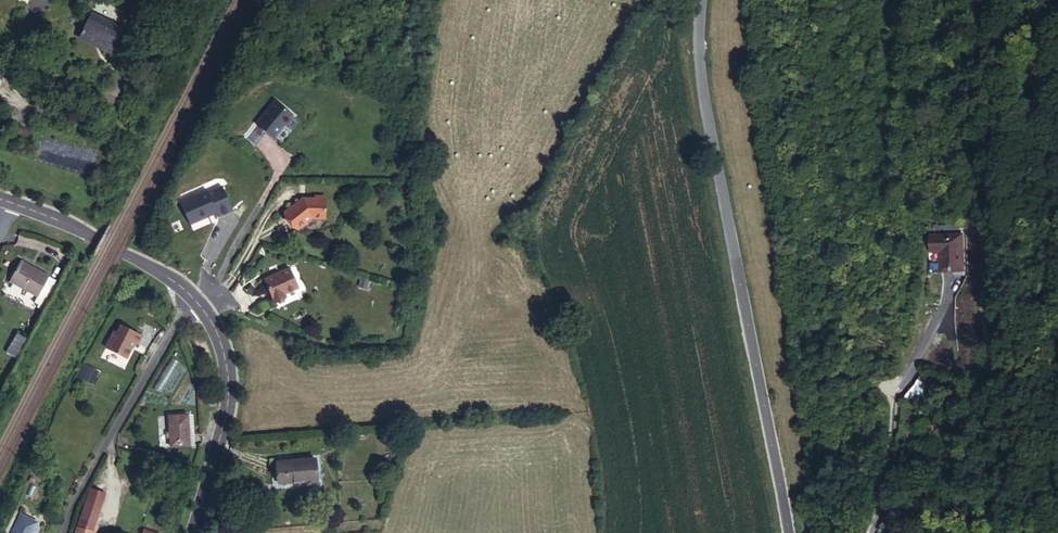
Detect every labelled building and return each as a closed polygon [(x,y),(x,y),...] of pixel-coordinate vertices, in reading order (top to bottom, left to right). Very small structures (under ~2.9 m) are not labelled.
[(80,38),(109,53),(122,29),(92,14),(80,38)] [(274,100),(256,123),(273,137),(284,124),(287,123),(291,118),(290,116),(292,114),(274,100)] [(32,128),(12,129),(12,133),(12,138),(32,137),(32,128)] [(205,186),(178,197),(187,220),(207,212),(206,211),(214,208),(216,213),(231,207),(221,183),(206,188),(205,186)] [(302,197),(284,212),(298,229),(312,217),(325,218),(325,197),(315,197),(302,197)] [(931,236),(932,252),(940,252),(941,271),(963,271),(961,235),(931,236)] [(20,262),(10,282),(37,297),(48,276),(20,262)] [(290,266),(264,277),(274,300),(285,296),(284,292),(298,286),(290,266)] [(139,342),(120,330),(115,338),(112,336),(103,352),(123,363),(131,348),(134,350),(139,342)] [(8,333),(5,338),(18,345),(21,339),(8,333)] [(85,365),(80,379),(93,384),(99,370),(85,365)] [(168,416),(170,446),(189,445),(187,415),(168,416)] [(276,462),(278,483),(316,480),(315,458),(276,462)] [(92,489),(84,509),(97,513),(105,493),(92,489)] [(93,532),(89,531),(80,529),(83,522),(91,525),(93,525),(97,513),(84,509),(77,528),(75,528),(74,532),(93,532)] [(37,532),(34,531),(38,523),(21,515),(13,532),(36,532),(37,532)] [(80,529),(89,531),(91,525),(83,522),(80,529)]
